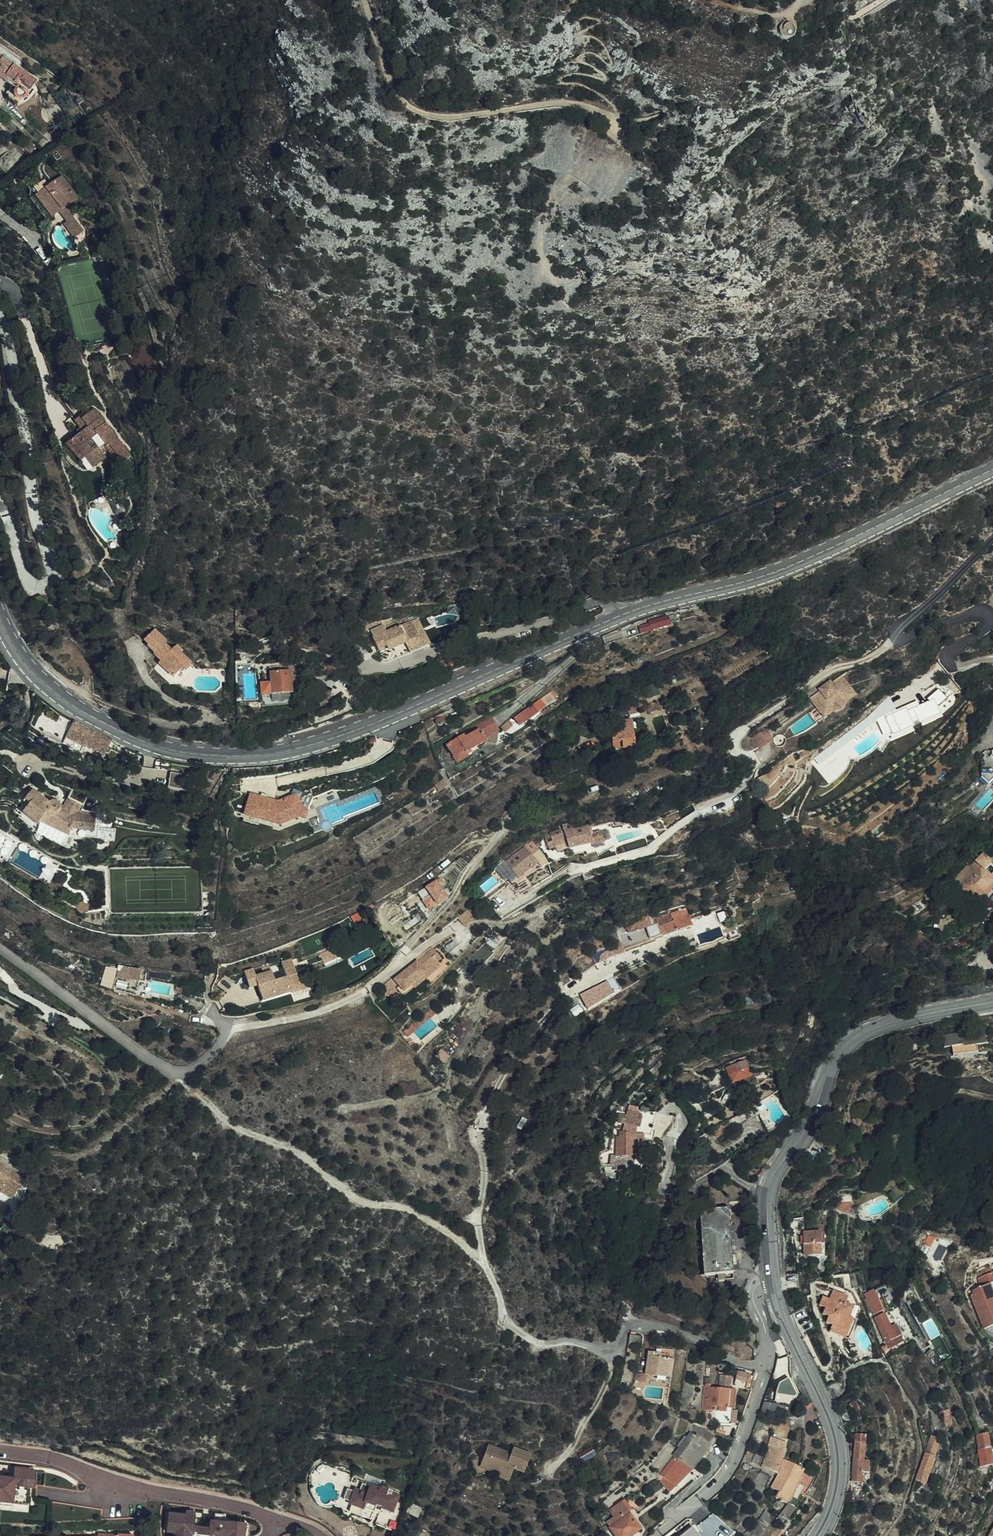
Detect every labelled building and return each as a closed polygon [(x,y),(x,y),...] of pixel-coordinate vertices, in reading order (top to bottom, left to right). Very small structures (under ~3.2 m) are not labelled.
[(787,40),(789,40),(792,39),(794,37),(796,35),(796,32),(796,29),(793,26),(791,24),(788,23),(785,24),(782,25),(780,28),(779,30),(779,33),(780,36),(782,38),(784,40),(787,40)] [(11,83),(13,80),(16,83),(13,89),(13,91),(15,94),(18,96),(21,95),(24,94),(35,77),(16,64),(19,60),(0,47),(0,75),(11,83)] [(52,212),(59,206),(65,202),(77,193),(60,171),(35,190),(52,212)] [(65,202),(59,206),(67,216),(72,211),(65,202)] [(72,211),(67,216),(64,219),(74,232),(83,225),(72,211)] [(133,450),(107,420),(97,428),(92,422),(95,419),(87,410),(77,418),(85,429),(81,432),(68,442),(84,458),(87,455),(91,451),(96,456),(105,448),(102,444),(107,440),(114,449),(116,447),(125,458),(133,450)] [(85,429),(77,418),(73,413),(66,419),(70,424),(72,422),(81,432),(85,429)] [(113,450),(121,461),(125,458),(116,447),(114,449),(113,450)] [(110,453),(105,448),(96,456),(91,451),(87,455),(96,465),(110,453)] [(649,629),(670,624),(667,615),(648,620),(649,623),(639,626),(640,633),(649,630),(649,629)] [(397,625),(395,620),(365,624),(368,634),(397,625)] [(418,621),(412,624),(420,641),(408,646),(413,656),(430,649),(418,621)] [(420,641),(412,624),(374,640),(380,652),(389,648),(393,646),(396,651),(408,646),(420,641)] [(144,640),(148,644),(149,645),(151,644),(157,650),(154,654),(153,654),(160,662),(158,664),(172,678),(181,670),(183,671),(191,664),(174,648),(171,651),(164,645),(166,642),(154,630),(144,640)] [(149,645),(148,644),(146,646),(154,654),(157,650),(151,644),(149,645)] [(329,672),(341,672),(340,663),(329,663),(329,672)] [(270,672),(271,695),(291,694),(290,666),(282,665),(282,670),(278,670),(278,672),(270,672)] [(843,675),(838,679),(844,687),(849,684),(843,675)] [(844,687),(838,679),(833,683),(832,682),(822,689),(823,690),(817,694),(823,703),(819,706),(826,717),(835,710),(840,710),(844,709),(846,706),(848,701),(856,695),(849,684),(844,687)] [(656,682),(642,687),(646,698),(660,694),(656,682)] [(919,705),(915,707),(908,710),(907,707),(886,717),(894,733),(939,711),(936,707),(947,697),(938,687),(927,698),(928,700),(919,705)] [(553,692),(557,698),(561,696),(557,689),(553,692)] [(541,709),(557,698),(553,692),(543,699),(526,711),(531,718),(542,710),(541,709)] [(823,703),(817,694),(813,697),(819,706),(823,703)] [(640,713),(638,706),(622,709),(624,717),(636,715),(636,714),(640,713)] [(523,724),(531,718),(526,711),(518,716),(523,724)] [(62,716),(61,715),(50,735),(59,742),(59,743),(61,744),(74,721),(62,716)] [(492,715),(478,723),(487,740),(495,743),(499,729),(492,715)] [(635,747),(633,719),(611,721),(612,748),(635,747)] [(280,731),(279,720),(269,720),(270,732),(280,731)] [(507,731),(514,725),(510,720),(503,726),(507,731)] [(112,740),(74,721),(61,744),(85,755),(90,746),(105,752),(112,740)] [(487,740),(478,723),(464,730),(465,732),(449,741),(456,754),(467,748),(468,751),(487,740)] [(761,747),(773,740),(767,729),(755,735),(761,747)] [(39,735),(33,733),(31,740),(36,743),(39,735)] [(467,748),(456,754),(460,760),(470,754),(468,751),(467,748)] [(171,773),(169,786),(186,790),(189,776),(171,773)] [(447,781),(446,776),(438,782),(440,785),(447,781)] [(37,791),(31,802),(21,817),(36,827),(35,829),(74,845),(78,835),(100,836),(101,824),(97,824),(97,809),(81,808),(89,797),(76,787),(65,802),(61,800),(60,797),(58,796),(55,795),(52,795),(50,797),(38,790),(37,791)] [(25,798),(31,802),(37,791),(32,788),(25,798)] [(277,803),(248,793),(241,817),(276,829),(303,820),(295,796),(277,803)] [(570,825),(560,828),(560,830),(564,829),(566,835),(573,833),(575,832),(575,830),(572,828),(570,826),(570,825)] [(552,842),(555,842),(566,838),(567,838),(566,835),(564,829),(560,830),(549,833),(550,837),(552,842)] [(575,841),(576,847),(601,841),(599,834),(590,837),(590,835),(588,829),(575,832),(573,833),(575,841)] [(601,832),(590,835),(590,837),(599,834),(601,841),(603,841),(601,832)] [(575,841),(573,833),(566,835),(567,838),(566,838),(567,843),(575,841)] [(552,842),(550,837),(547,838),(550,849),(556,848),(555,842),(552,842)] [(557,851),(576,847),(575,841),(567,843),(566,838),(555,842),(556,848),(557,851)] [(533,840),(526,845),(531,851),(538,846),(533,840)] [(977,850),(957,871),(956,869),(948,877),(967,895),(974,887),(973,885),(986,871),(992,863),(992,851),(984,842),(977,850)] [(519,876),(539,861),(531,851),(526,845),(506,860),(519,876)] [(417,891),(429,910),(448,898),(437,879),(417,891)] [(670,911),(652,917),(647,919),(650,928),(635,933),(629,936),(615,941),(617,947),(611,950),(615,960),(627,955),(627,953),(666,938),(665,937),(669,935),(693,926),(692,923),(685,906),(670,911)] [(374,919),(368,909),(357,915),(363,925),(374,919)] [(469,917),(463,909),(454,917),(460,925),(469,917)] [(635,933),(650,928),(647,919),(632,923),(632,924),(635,933)] [(742,928),(738,919),(727,925),(732,934),(742,928)] [(628,933),(629,936),(635,933),(632,924),(626,926),(626,929),(626,931),(628,933)] [(390,932),(387,927),(381,931),(384,936),(390,932)] [(499,937),(493,931),(484,940),(490,945),(499,937)] [(484,940),(480,944),(485,950),(490,945),(484,940)] [(348,949),(341,943),(329,951),(334,958),(344,951),(348,949)] [(484,957),(476,949),(462,964),(470,972),(484,957)] [(393,996),(400,991),(396,984),(407,977),(413,985),(430,970),(429,968),(434,963),(439,959),(430,950),(382,989),(386,994),(388,996),(393,996)] [(413,986),(410,988),(413,991),(439,968),(434,963),(429,968),(430,970),(413,985),(413,986)] [(117,969),(106,967),(104,976),(145,983),(146,975),(140,974),(141,970),(118,965),(117,969)] [(261,969),(245,973),(246,981),(251,980),(252,986),(256,1000),(277,995),(276,991),(294,987),(291,974),(273,978),(271,973),(263,974),(261,969)] [(246,981),(245,973),(244,972),(239,973),(235,977),(232,981),(231,988),(248,986),(246,981)] [(396,984),(400,991),(403,994),(410,988),(413,986),(413,985),(407,977),(396,984)] [(615,978),(579,992),(585,1008),(621,994),(615,978)] [(295,991),(294,987),(276,991),(277,995),(256,1000),(257,1005),(287,998),(286,993),(295,991)] [(408,1038),(430,1019),(434,1016),(430,1011),(404,1033),(408,1038)] [(975,1032),(975,1029),(943,1034),(946,1047),(952,1046),(953,1055),(979,1051),(978,1044),(987,1042),(986,1031),(975,1032)] [(668,1066),(663,1057),(648,1070),(650,1073),(655,1076),(668,1066)] [(745,1062),(727,1068),(732,1084),(736,1083),(737,1087),(739,1093),(740,1096),(757,1091),(753,1079),(754,1078),(754,1076),(751,1077),(745,1062)] [(678,1090),(675,1085),(670,1088),(674,1094),(678,1090)] [(628,1111),(625,1123),(636,1126),(640,1124),(641,1117),(639,1114),(628,1111)] [(636,1126),(625,1123),(623,1132),(621,1133),(620,1137),(635,1138),(636,1126)] [(633,1163),(633,1159),(625,1158),(627,1140),(635,1140),(635,1138),(620,1137),(621,1133),(618,1132),(616,1155),(621,1156),(620,1161),(633,1163)] [(625,1158),(633,1159),(635,1140),(627,1140),(625,1158)] [(810,1148),(802,1161),(809,1168),(819,1158),(810,1148)] [(22,1189),(21,1187),(22,1185),(24,1186),(28,1180),(0,1160),(0,1188),(5,1191),(16,1198),(22,1189)] [(22,1206),(29,1192),(22,1189),(16,1198),(14,1200),(22,1206)] [(844,1211),(846,1212),(850,1212),(847,1194),(834,1196),(835,1200),(839,1206),(844,1211)] [(841,1213),(846,1212),(844,1211),(839,1206),(835,1200),(836,1209),(841,1213)] [(734,1272),(732,1207),(703,1208),(705,1272),(734,1272)] [(800,1233),(801,1223),(787,1226),(789,1236),(800,1233)] [(826,1256),(823,1226),(812,1227),(813,1234),(803,1235),(806,1259),(826,1256)] [(802,1290),(804,1275),(791,1274),(789,1288),(802,1290)] [(992,1333),(992,1277),(979,1284),(984,1293),(975,1298),(977,1302),(992,1333)] [(838,1295),(852,1303),(860,1307),(858,1298),(841,1290),(838,1295)] [(864,1301),(867,1315),(871,1314),(873,1317),(882,1313),(874,1291),(864,1295),(865,1300),(864,1300),(864,1301)] [(849,1308),(852,1303),(838,1295),(832,1292),(824,1309),(830,1312),(827,1319),(833,1322),(830,1327),(837,1331),(835,1337),(849,1345),(860,1323),(858,1322),(859,1321),(854,1318),(857,1312),(849,1308)] [(988,1335),(992,1333),(977,1302),(973,1303),(988,1335)] [(860,1307),(852,1303),(849,1308),(857,1312),(854,1318),(859,1321),(858,1322),(860,1323),(861,1320),(861,1309),(860,1307)] [(883,1347),(885,1352),(901,1345),(894,1328),(890,1330),(884,1316),(873,1320),(883,1343),(882,1344),(883,1347)] [(639,1347),(641,1338),(632,1336),(630,1345),(639,1347)] [(671,1360),(672,1360),(674,1352),(662,1350),(661,1354),(671,1356),(671,1360)] [(669,1377),(672,1360),(671,1360),(671,1356),(661,1354),(649,1352),(644,1373),(669,1377)] [(929,1361),(935,1356),(932,1352),(925,1356),(929,1361)] [(971,1365),(971,1364),(964,1367),(967,1373),(973,1369),(974,1370),(978,1368),(976,1363),(971,1365)] [(643,1379),(644,1373),(633,1371),(632,1377),(643,1379)] [(734,1385),(752,1389),(755,1376),(738,1371),(734,1385)] [(724,1389),(730,1389),(730,1377),(718,1376),(724,1389)] [(788,1397),(787,1382),(777,1383),(778,1398),(788,1397)] [(699,1409),(700,1409),(705,1410),(708,1410),(710,1387),(707,1387),(707,1384),(702,1383),(699,1409)] [(724,1389),(710,1387),(708,1410),(716,1411),(716,1407),(720,1407),(720,1411),(730,1412),(730,1408),(733,1408),(735,1389),(730,1389),(724,1389)] [(779,1413),(779,1405),(775,1404),(765,1402),(763,1409),(762,1412),(779,1413)] [(683,1418),(690,1421),(694,1410),(686,1408),(683,1418)] [(730,1412),(720,1411),(716,1411),(715,1423),(731,1425),(733,1408),(730,1408),(730,1412)] [(949,1425),(946,1415),(940,1417),(943,1427),(949,1425)] [(801,1431),(802,1417),(791,1417),(791,1431),(801,1431)] [(981,1427),(978,1417),(972,1419),(974,1429),(981,1427)] [(979,1460),(981,1469),(992,1467),(992,1466),(988,1435),(976,1438),(979,1460)] [(707,1452),(711,1446),(696,1436),(662,1482),(671,1492),(689,1475),(704,1456),(706,1458),(709,1454),(707,1452)] [(931,1438),(925,1455),(935,1459),(941,1442),(931,1438)] [(860,1491),(864,1444),(854,1444),(852,1474),(853,1474),(852,1490),(860,1491)] [(782,1460),(784,1456),(785,1453),(769,1445),(761,1467),(777,1476),(769,1489),(775,1492),(772,1499),(785,1505),(804,1471),(782,1460)] [(498,1473),(509,1477),(513,1470),(522,1474),(530,1456),(512,1449),(509,1457),(505,1456),(506,1454),(487,1446),(482,1458),(488,1460),(485,1467),(493,1470),(498,1473)] [(925,1455),(916,1482),(927,1486),(935,1459),(925,1455)] [(488,1460),(482,1458),(478,1468),(491,1474),(493,1470),(485,1467),(488,1460)] [(25,1499),(26,1489),(27,1474),(28,1472),(11,1470),(10,1481),(9,1484),(0,1483),(0,1500),(8,1501),(8,1497),(25,1499)] [(507,1483),(509,1477),(498,1473),(496,1478),(507,1483)] [(378,1507),(377,1510),(371,1524),(394,1533),(405,1506),(392,1502),(395,1493),(379,1487),(378,1491),(359,1484),(356,1492),(352,1491),(352,1492),(348,1502),(347,1503),(349,1504),(359,1508),(356,1516),(367,1520),(372,1508),(373,1505),(378,1507)] [(348,1502),(352,1492),(344,1489),(340,1499),(348,1502)] [(24,1507),(25,1499),(8,1497),(8,1501),(7,1505),(24,1507)] [(607,1523),(607,1524),(630,1508),(624,1500),(610,1510),(614,1517),(607,1523)] [(346,1512),(356,1516),(359,1508),(349,1504),(346,1512)] [(795,1510),(793,1509),(787,1506),(775,1521),(781,1527),(795,1510)] [(607,1524),(616,1535),(631,1535),(640,1529),(629,1513),(632,1511),(630,1508),(607,1524)] [(209,1535),(209,1532),(192,1530),(192,1527),(193,1517),(193,1516),(168,1513),(167,1523),(172,1523),(171,1532),(174,1532),(173,1535),(219,1535),(209,1535)] [(223,1523),(223,1514),(214,1513),(212,1530),(196,1528),(192,1527),(192,1530),(209,1532),(209,1535),(219,1535),(225,1535),(225,1531),(221,1531),(222,1522),(223,1523)] [(769,1521),(761,1514),(755,1524),(750,1530),(744,1535),(758,1535),(769,1521)] [(243,1526),(243,1524),(227,1522),(226,1523),(223,1523),(222,1522),(221,1531),(225,1531),(225,1535),(242,1535),(243,1526)] [(694,1526),(681,1535),(701,1535),(694,1526)]
